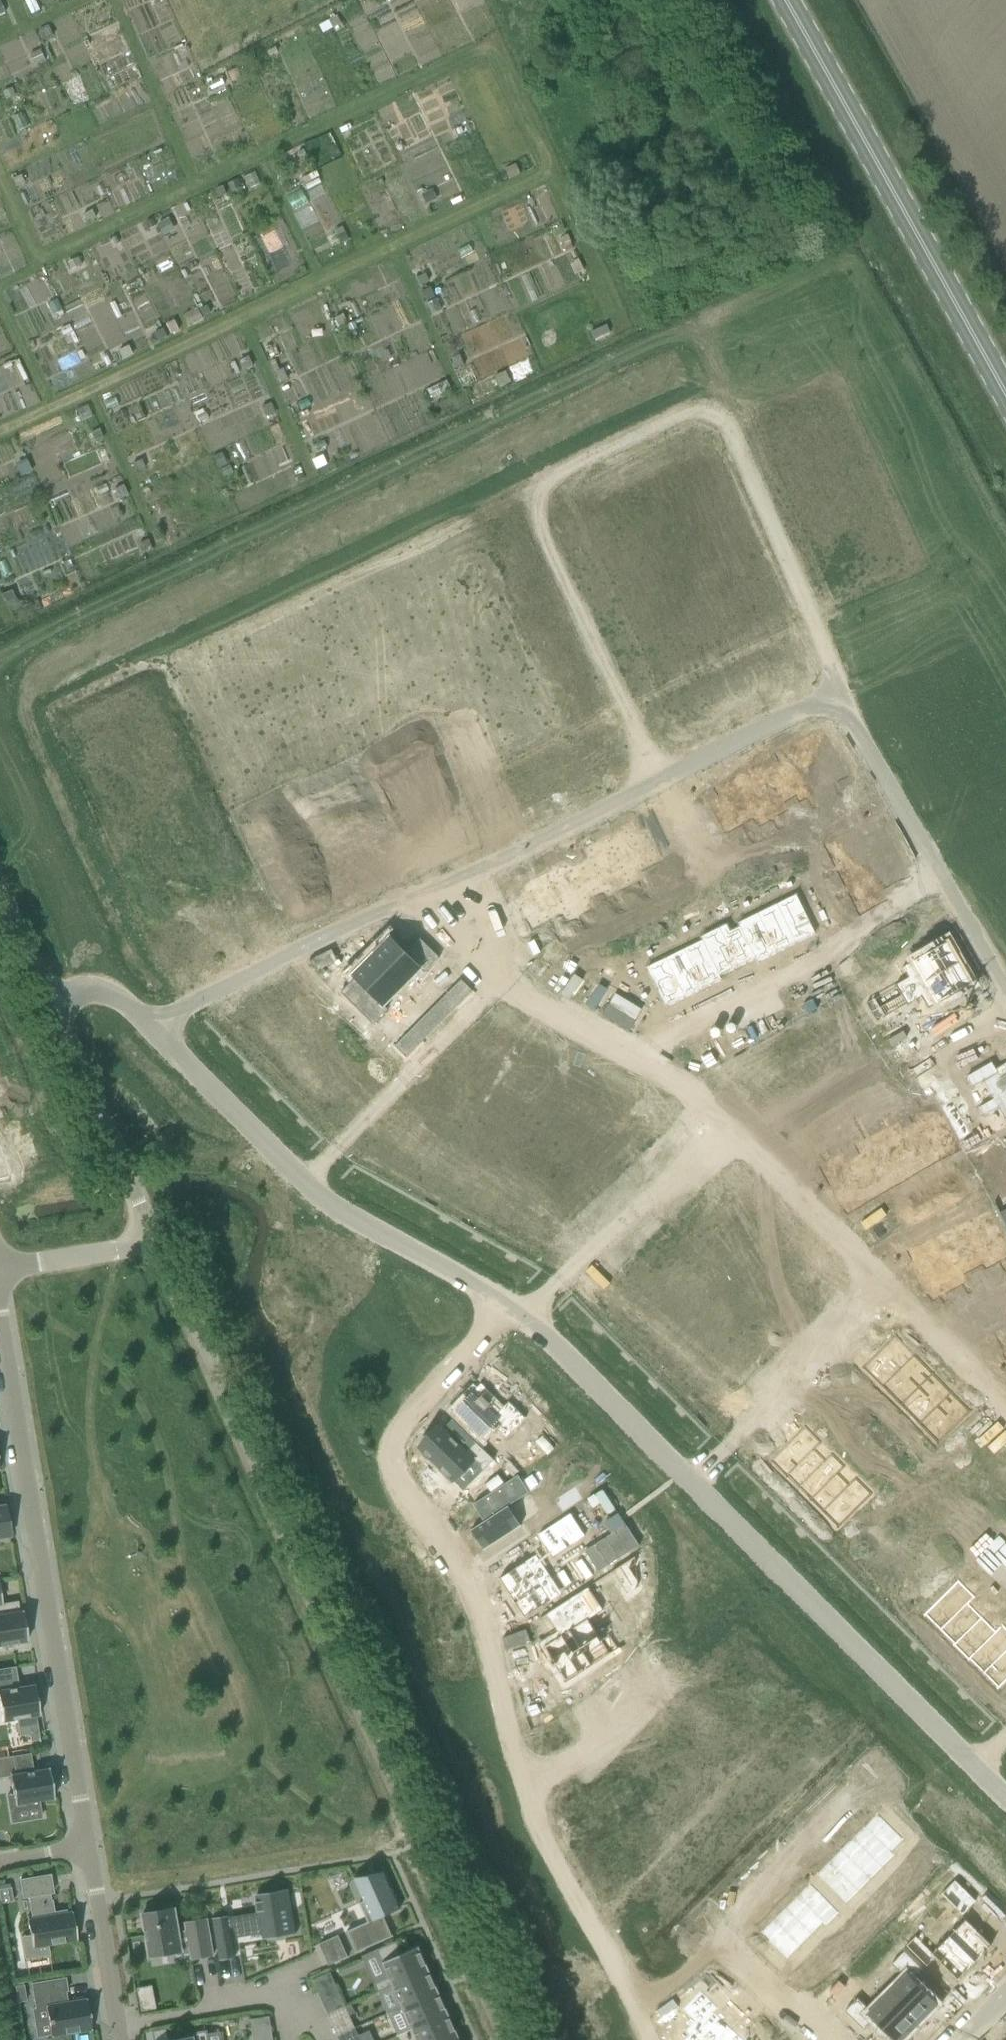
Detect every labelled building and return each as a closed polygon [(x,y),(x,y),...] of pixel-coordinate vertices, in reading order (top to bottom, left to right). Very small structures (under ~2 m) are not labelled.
[(822,736),(802,746),(820,783),(841,772),(822,736)] [(801,746),(780,756),(799,793),(820,782),(801,746)] [(762,770),(741,780),(760,817),(780,806),(762,770)] [(741,781),(720,791),(738,827),(759,817),(741,781)] [(849,810),(837,816),(841,825),(853,819),(849,810)] [(837,816),(825,822),(829,831),(841,825),(837,816)] [(795,832),(784,838),(788,847),(800,841),(795,832)] [(625,835),(604,846),(623,882),(643,872),(625,835)] [(604,846),(584,856),(602,892),(623,882),(604,846)] [(755,858),(743,864),(748,873),(760,867),(755,858)] [(566,869),(545,879),(564,916),(584,905),(566,869)] [(545,879),(524,890),(543,926),(564,916),(545,879)] [(800,906),(783,916),(802,951),(819,941),(800,906)] [(651,909),(639,915),(644,924),(655,918),(651,909)] [(779,912),(762,922),(783,961),(800,951),(779,912)] [(639,915),(627,920),(632,929),(644,924),(639,915)] [(760,922),(743,932),(764,970),(781,960),(760,922)] [(734,935),(726,940),(747,978),(761,970),(743,939),(738,942),(734,935)] [(391,937),(371,956),(403,987),(421,969),(425,973),(440,958),(420,938),(406,952),(391,937)] [(590,939),(578,944),(582,953),(594,948),(590,939)] [(726,942),(709,952),(726,988),(744,978),(726,942)] [(917,976),(900,986),(904,994),(960,962),(959,961),(962,959),(959,952),(955,954),(948,942),(931,951),(929,948),(911,958),(913,961),(910,963),(917,976)] [(578,944),(566,950),(571,959),(582,953),(578,944)] [(708,951),(690,961),(708,996),(726,987),(708,951)] [(355,978),(341,992),(373,1024),(388,1009),(384,1005),(403,987),(371,956),(352,975),(355,978)] [(690,960),(672,970),(690,1005),(707,996),(690,960)] [(960,962),(904,994),(908,1001),(922,993),(928,1003),(939,997),(940,999),(954,991),(952,990),(970,980),(968,977),(972,975),(968,968),(964,970),(960,962)] [(672,969),(654,978),(671,1014),(689,1005),(672,969)] [(462,979),(446,995),(458,1006),(473,991),(462,979)] [(850,988),(828,1001),(848,1035),(870,1022),(850,988)] [(828,1001),(806,1013),(826,1047),(848,1035),(828,1001)] [(806,1013),(784,1026),(804,1060),(826,1047),(806,1013)] [(526,1027),(507,1060),(524,1069),(543,1036),(526,1027)] [(410,1031),(395,1046),(407,1058),(422,1042),(410,1031)] [(543,1036),(524,1069),(541,1079),(560,1045),(543,1036)] [(560,1045),(541,1079),(558,1088),(576,1055),(560,1045)] [(576,1055),(558,1088),(574,1097),(593,1064),(576,1055)] [(967,1076),(974,1088),(985,1081),(995,1098),(1005,1091),(1005,1062),(996,1068),(992,1061),(967,1076)] [(593,1064),(574,1097),(591,1107),(610,1073),(593,1064)] [(893,1071),(881,1078),(886,1086),(898,1080),(893,1071)] [(610,1073),(591,1107),(608,1116),(627,1083),(610,1073)] [(881,1078),(870,1084),(875,1093),(886,1086),(881,1078)] [(627,1083),(608,1116),(625,1126),(643,1092),(627,1083)] [(858,1091),(847,1097),(852,1106),(863,1100),(858,1091)] [(980,1106),(986,1116),(1000,1108),(1005,1117),(1005,1091),(995,1098),(980,1106)] [(643,1092),(625,1126),(641,1135),(660,1102),(643,1092)] [(847,1097),(835,1104),(840,1112),(852,1106),(847,1097)] [(951,1100),(941,1106),(951,1123),(961,1117),(951,1100)] [(823,1111),(812,1117),(817,1126),(828,1120),(823,1111)] [(927,1111),(908,1123),(928,1158),(947,1147),(927,1111)] [(812,1117),(801,1124),(806,1132),(817,1126),(812,1117)] [(961,1117),(951,1123),(960,1139),(971,1133),(961,1117)] [(908,1123),(890,1133),(911,1168),(928,1158),(908,1123)] [(890,1133),(873,1143),(893,1178),(911,1168),(890,1133)] [(873,1143),(856,1153),(876,1188),(893,1178),(873,1143)] [(856,1153),(838,1163),(859,1198),(876,1188),(856,1153)] [(838,1163),(819,1174),(840,1209),(859,1198),(838,1163)] [(731,1165),(704,1192),(722,1210),(749,1183),(731,1165)] [(508,1177),(489,1210),(506,1219),(525,1186),(508,1177)] [(749,1183),(722,1210),(739,1228),(766,1201),(749,1183)] [(525,1186),(506,1219),(523,1229),(541,1195),(525,1186)] [(541,1195),(523,1229),(540,1238),(558,1205),(541,1195)] [(766,1201),(739,1228),(757,1246),(784,1219),(766,1201)] [(977,1210),(957,1220),(974,1257),(995,1247),(977,1210)] [(957,1220),(939,1229),(957,1266),(974,1257),(957,1220)] [(939,1229),(921,1238),(939,1275),(957,1266),(939,1229)] [(921,1238),(901,1248),(919,1284),(939,1275),(921,1238)] [(816,1250),(789,1277),(802,1291),(830,1264),(816,1250)] [(830,1264),(802,1291),(816,1305),(843,1277),(830,1264)] [(636,1267),(609,1295),(622,1308),(650,1281),(636,1267)] [(999,1277),(988,1284),(993,1292),(1004,1286),(999,1277)] [(650,1281),(622,1308),(636,1322),(663,1295),(650,1281)] [(988,1284),(977,1290),(982,1299),(993,1292),(988,1284)] [(965,1297),(954,1304),(959,1312),(970,1306),(965,1297)] [(954,1304),(942,1310),(947,1319),(959,1312),(954,1304)] [(998,1304),(990,1309),(995,1318),(1003,1313),(998,1304)] [(704,1335),(677,1362),(690,1376),(717,1349),(704,1335)] [(895,1337),(861,1371),(879,1390),(914,1356),(895,1337)] [(717,1349),(690,1376),(704,1390),(731,1362),(717,1349)] [(914,1356),(879,1390),(898,1409),(932,1375),(914,1356)] [(731,1362),(704,1390),(717,1403),(745,1376),(731,1362)] [(932,1375),(898,1409),(916,1428),(950,1394),(932,1375)] [(843,1391),(836,1399),(845,1408),(852,1401),(843,1391)] [(950,1394),(916,1428),(935,1446),(969,1413),(950,1394)] [(470,1396),(453,1413),(473,1433),(487,1419),(498,1430),(518,1410),(504,1396),(487,1413),(478,1405),(481,1402),(475,1396),(472,1399),(470,1396)] [(829,1400),(822,1407),(831,1416),(838,1409),(829,1400)] [(861,1408),(854,1415),(863,1425),(870,1418),(861,1408)] [(851,1423),(844,1430),(851,1437),(858,1430),(851,1423)] [(441,1424),(422,1444),(453,1475),(470,1458),(481,1470),(492,1458),(475,1441),(467,1450),(441,1424)] [(879,1428),(872,1435),(881,1444),(888,1437),(879,1428)] [(858,1430),(851,1437),(858,1444),(865,1437),(858,1430)] [(800,1432),(771,1461),(787,1476),(815,1448),(800,1432)] [(870,1442),(863,1449),(870,1456),(877,1449),(870,1442)] [(898,1446),(890,1453),(900,1462),(907,1455),(898,1446)] [(816,1448),(787,1477),(788,1477),(787,1478),(798,1489),(827,1460),(816,1448)] [(881,1453),(874,1460),(884,1470),(891,1463),(881,1453)] [(828,1460),(799,1489),(810,1501),(839,1472),(828,1460)] [(840,1472),(811,1501),(822,1513),(851,1484),(840,1472)] [(484,1521),(471,1530),(482,1547),(519,1523),(508,1506),(528,1493),(517,1476),(473,1504),(484,1521)] [(851,1484),(822,1513),(838,1529),(867,1500),(851,1484)] [(578,1489),(561,1500),(568,1510),(584,1499),(578,1489)] [(5,1506),(0,1507),(0,1538),(10,1537),(5,1506)] [(573,1511),(540,1533),(553,1553),(586,1531),(573,1511)] [(626,1525),(586,1551),(599,1571),(639,1545),(626,1525)] [(536,1554),(498,1579),(524,1619),(551,1602),(542,1588),(554,1581),(536,1554)] [(636,1556),(608,1574),(623,1597),(638,1588),(636,1556)] [(989,1564),(982,1571),(991,1580),(998,1573),(989,1564)] [(991,1580),(1000,1589),(1005,1583),(1005,1581),(998,1573),(991,1580)] [(953,1586),(924,1615),(939,1631),(969,1602),(953,1586)] [(587,1588),(545,1615),(562,1643),(546,1653),(565,1683),(611,1653),(589,1619),(602,1611),(587,1588)] [(24,1648),(23,1642),(27,1642),(22,1612),(19,1613),(17,1602),(2,1605),(0,1590),(0,1652),(24,1648)] [(969,1603),(940,1632),(953,1645),(954,1646),(983,1617),(969,1603)] [(983,1617),(955,1646),(969,1660),(997,1631),(983,1617)] [(969,1660),(970,1660),(969,1661),(975,1666),(983,1674),(1005,1651),(1005,1639),(998,1631),(969,1660)] [(983,1674),(998,1689),(1005,1681),(1005,1652),(983,1674)] [(0,1670),(0,1710),(2,1721),(17,1719),(19,1735),(27,1734),(27,1736),(29,1736),(30,1741),(39,1740),(36,1716),(39,1715),(35,1686),(19,1689),(15,1667),(0,1670)] [(38,1806),(38,1801),(53,1799),(48,1769),(31,1772),(30,1766),(31,1766),(29,1754),(0,1759),(0,1777),(9,1776),(15,1810),(38,1806)] [(871,1808),(859,1820),(886,1847),(899,1835),(871,1808)] [(859,1821),(847,1832),(875,1859),(886,1848),(859,1821)] [(847,1832),(835,1844),(863,1871),(874,1860),(847,1832)] [(835,1844),(824,1856),(851,1883),(863,1871),(835,1844)] [(909,1855),(902,1862),(908,1869),(915,1862),(909,1855)] [(824,1856),(811,1869),(838,1896),(851,1883),(824,1856)] [(901,1862),(894,1869),(901,1876),(908,1869),(901,1862)] [(354,1878),(364,1901),(359,1903),(368,1922),(346,1932),(347,1933),(348,1932),(356,1952),(356,1953),(394,1936),(393,1935),(392,1935),(384,1916),(400,1909),(384,1873),(369,1875),(369,1876),(358,1881),(356,1877),(354,1878)] [(55,1916),(52,1900),(51,1900),(50,1894),(53,1893),(50,1875),(20,1880),(23,1898),(28,1897),(29,1904),(31,1919),(27,1920),(32,1948),(77,1940),(72,1913),(55,1916)] [(889,1875),(882,1882),(889,1888),(896,1881),(889,1875)] [(803,1877),(790,1889),(818,1916),(830,1904),(803,1877)] [(955,1879),(941,1894),(963,1915),(977,1901),(955,1879)] [(878,1886),(871,1893),(877,1900),(884,1893),(878,1886)] [(0,1888),(0,1902),(0,1903),(12,1901),(10,1887),(0,1888)] [(295,1933),(295,1934),(296,1934),(289,1889),(288,1889),(288,1890),(256,1896),(259,1913),(228,1919),(228,1917),(213,1919),(213,1918),(212,1918),(219,1961),(220,1960),(220,1959),(235,1957),(230,1928),(236,1927),(237,1937),(262,1933),(263,1938),(295,1933)] [(790,1889),(779,1901),(806,1928),(818,1916),(790,1889)] [(866,1898),(859,1906),(866,1912),(873,1905),(866,1898)] [(779,1901),(767,1913),(794,1940),(806,1928),(779,1901)] [(162,1910),(142,1913),(149,1957),(177,1952),(177,1955),(190,1952),(191,1959),(196,1958),(213,1955),(207,1919),(185,1922),(186,1930),(179,1931),(178,1929),(177,1929),(176,1924),(177,1924),(175,1908),(171,1909),(170,1907),(161,1908),(162,1910)] [(767,1913),(754,1926),(782,1953),(794,1940),(767,1913)] [(971,1917),(951,1938),(976,1963),(996,1943),(971,1917)] [(840,1924),(833,1931),(840,1938),(847,1930),(840,1924)] [(833,1932),(826,1939),(832,1945),(839,1938),(833,1932)] [(343,1935),(323,1943),(331,1965),(351,1957),(343,1935)] [(912,1936),(904,1945),(927,1967),(935,1959),(958,1981),(976,1963),(951,1938),(932,1956),(912,1936)] [(429,1969),(419,1946),(402,1954),(397,1941),(377,1950),(389,1977),(374,1984),(378,1992),(393,1986),(393,1985),(429,1969)] [(906,1977),(889,1995),(914,2020),(921,2014),(923,2017),(936,2004),(913,1981),(924,1970),(905,1951),(892,1964),(906,1977)] [(821,1952),(814,1959),(820,1966),(827,1959),(821,1952)] [(814,1960),(807,1967),(813,1973),(820,1966),(814,1960)] [(439,1991),(429,1969),(393,1985),(393,1986),(402,2008),(439,1991)] [(317,1978),(314,1980),(319,1992),(331,1987),(337,1985),(331,1972),(326,1975),(317,1978)] [(92,2030),(87,1999),(68,2003),(67,1993),(65,1978),(31,1984),(36,2010),(46,2008),(51,2036),(92,2030)] [(26,2002),(23,1986),(15,1987),(18,2004),(26,2002)] [(402,2008),(388,2014),(398,2036),(412,2030),(449,2014),(439,1991),(402,2008)] [(682,2010),(694,2021),(685,2030),(691,2036),(687,2039),(720,2039),(731,2029),(714,2012),(718,2008),(701,1991),(682,2010)] [(846,2011),(865,2030),(875,2019),(896,2039),(900,2039),(911,2029),(908,2026),(914,2020),(889,1995),(872,2012),(858,1998),(846,2011)] [(155,2001),(141,2003),(142,2011),(156,2009),(155,2001)] [(353,2004),(346,2007),(350,2015),(357,2013),(353,2004)] [(459,2036),(449,2014),(412,2030),(417,2039),(449,2039),(459,2036)] [(720,2039),(742,2039),(731,2029),(720,2039)] [(168,2039),(209,2039),(207,2030),(193,2032),(193,2036),(168,2039)] [(362,2039),(376,2039),(371,2030),(360,2035),(362,2039)]
